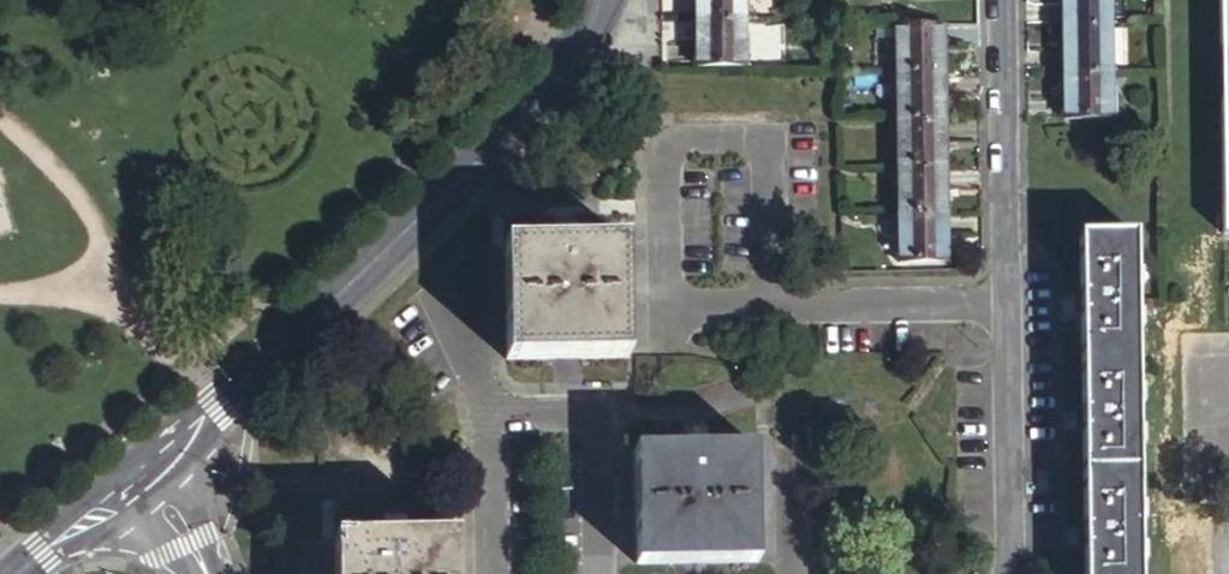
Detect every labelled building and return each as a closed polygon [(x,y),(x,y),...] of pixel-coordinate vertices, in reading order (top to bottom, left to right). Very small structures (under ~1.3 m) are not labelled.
[(743,0),(695,0),(695,28),(743,27),(743,0)] [(1063,124),(1112,123),(1109,0),(1062,0),(1063,124)] [(1223,230),(1228,230),(1228,0),(1220,0),(1223,230)] [(695,28),(696,75),(743,75),(743,27),(695,28)] [(944,38),(895,38),(900,271),(948,270),(944,38)] [(1075,242),(1076,302),(1068,302),(1069,320),(1077,320),(1078,418),(1070,418),(1071,437),(1079,436),(1080,535),(1072,535),(1072,553),(1080,553),(1081,573),(1136,573),(1131,241),(1075,242)] [(622,250),(500,252),(502,368),(624,366),(622,250)] [(752,454),(631,456),(632,572),(755,570),(752,454)] [(331,547),(331,573),(453,573),(452,545),(331,547)]
